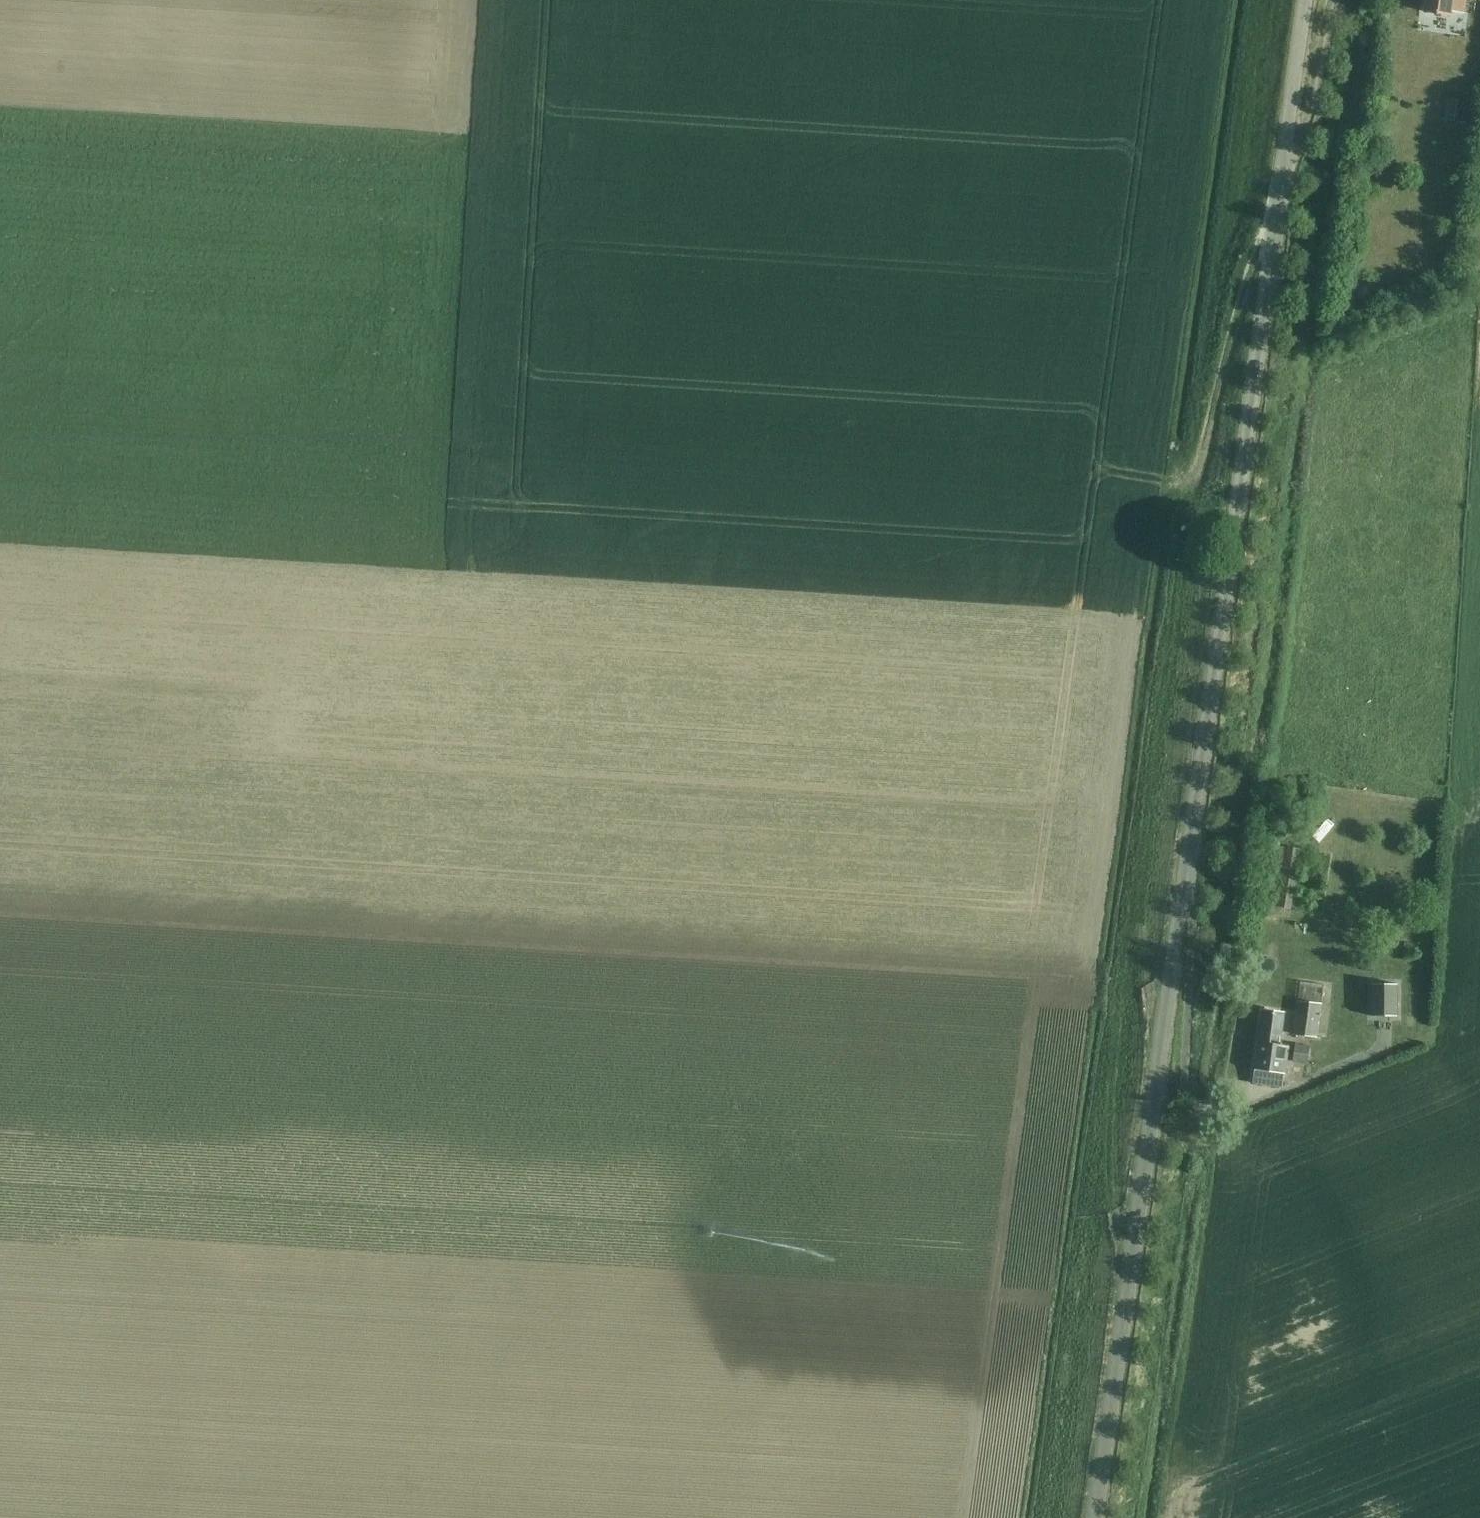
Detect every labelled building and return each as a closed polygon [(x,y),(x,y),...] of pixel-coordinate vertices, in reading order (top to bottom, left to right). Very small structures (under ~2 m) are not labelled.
[(1424,10),(1451,14),(1451,10),(1463,12),(1464,0),(1425,0),(1424,10)] [(1371,1016),(1395,1016),(1395,985),(1371,984),(1371,1016)] [(1297,1000),(1293,1032),(1317,1035),(1321,1004),(1297,1000)] [(1283,1013),(1262,1010),(1252,1083),(1283,1087),(1288,1045),(1281,1044),(1281,1041),(1280,1041),(1283,1013)] [(1295,1050),(1293,1063),(1306,1064),(1308,1051),(1295,1050)]
